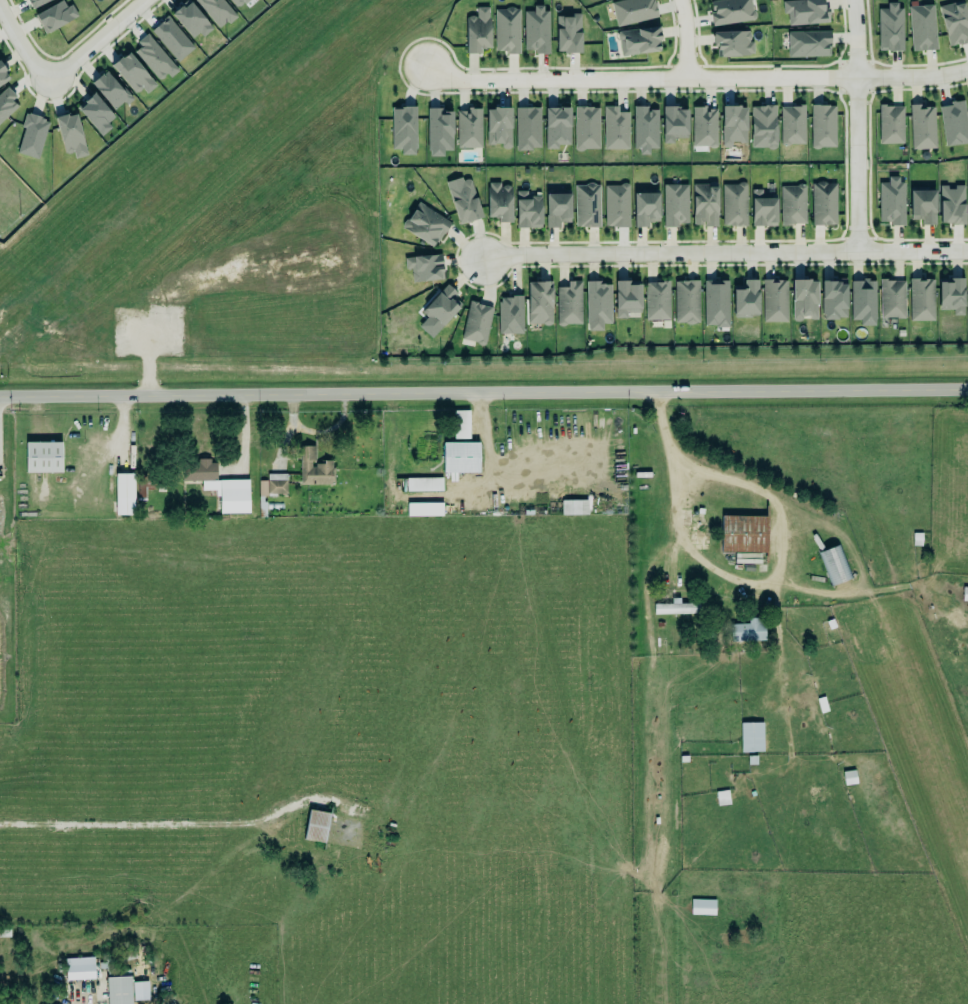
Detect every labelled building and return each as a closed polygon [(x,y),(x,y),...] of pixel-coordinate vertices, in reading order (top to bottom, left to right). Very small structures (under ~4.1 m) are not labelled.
[(30,9),(51,0),(27,0),(30,9)] [(62,0),(34,15),(45,35),(78,16),(72,5),(67,7),(62,0)] [(184,4),(189,0),(191,0),(209,23),(209,25),(211,28),(201,37),(197,32),(191,37),(171,12),(174,7),(178,5),(182,2),(184,4)] [(216,27),(225,20),(227,23),(236,16),(222,0),(193,0),(216,27)] [(238,9),(249,0),(230,0),(238,9)] [(614,28),(633,23),(635,21),(657,15),(653,0),(607,0),(614,28)] [(710,4),(710,0),(750,0),(751,6),(752,7),(753,18),(712,26),(710,12),(713,11),(714,3),(710,4)] [(782,11),(788,11),(789,23),(805,22),(806,19),(825,18),(824,0),(781,0),(782,11)] [(949,47),(967,42),(967,21),(962,0),(938,7),(949,47)] [(902,50),(902,3),(887,3),(887,9),(878,9),(879,51),(902,50)] [(922,3),(922,4),(908,5),(912,50),(936,48),(930,3),(922,3)] [(476,5),(476,15),(465,15),(465,49),(480,49),(480,43),(489,43),(489,5),(476,5)] [(508,5),(505,7),(494,7),(494,51),(501,51),(503,48),(507,48),(506,54),(519,54),(520,8),(515,8),(512,6),(508,5)] [(548,5),(533,6),(533,11),(524,11),(525,51),(536,51),(536,54),(549,54),(548,5)] [(581,53),(582,16),(556,15),(556,53),(581,53)] [(195,47),(167,16),(150,31),(179,62),(195,47)] [(624,55),(661,52),(659,27),(617,31),(618,41),(623,41),(624,55)] [(711,31),(711,35),(710,35),(711,41),(712,41),(712,45),(715,45),(715,48),(718,48),(718,55),(746,53),(746,52),(751,52),(751,41),(747,41),(746,40),(748,38),(748,32),(747,32),(747,30),(711,31)] [(786,31),(828,30),(829,44),(828,44),(828,54),(787,55),(786,31)] [(133,49),(161,83),(177,69),(149,35),(133,49)] [(129,49),(122,54),(119,54),(114,57),(111,64),(134,94),(141,88),(145,93),(156,84),(129,49)] [(10,78),(0,63),(0,86),(10,78)] [(92,82),(113,111),(130,99),(108,70),(92,82)] [(5,88),(0,93),(0,123),(20,105),(5,88)] [(115,117),(94,94),(77,109),(102,136),(112,127),(108,123),(115,117)] [(949,100),(959,99),(967,142),(959,144),(958,143),(944,146),(938,106),(945,103),(950,103),(949,100)] [(486,106),(493,106),(494,103),(503,101),(510,103),(510,125),(510,146),(509,147),(506,148),(503,148),(501,145),(500,140),(493,139),(493,142),(486,142),(486,106)] [(791,105),(780,105),(779,145),(786,145),(786,142),(804,142),(805,103),(800,103),(791,105)] [(877,103),(877,143),(902,143),(902,105),(885,105),(885,103),(877,103)] [(632,104),(645,104),(645,112),(648,112),(648,109),(657,109),(656,148),(648,148),(648,155),(637,154),(637,147),(632,147),(632,104)] [(690,106),(699,106),(699,105),(704,104),(704,108),(715,108),(715,145),(713,146),(710,147),(708,147),(706,145),(691,145),(690,106)] [(749,104),(750,147),(767,146),(767,149),(775,149),(775,120),(770,120),(770,104),(749,104)] [(810,104),(810,145),(812,147),(815,148),(819,146),(835,146),(834,104),(810,104)] [(390,106),(390,148),(400,148),(400,153),(413,153),(413,147),(415,147),(414,105),(402,105),(402,106),(390,106)] [(427,107),(426,149),(429,149),(429,154),(442,154),(442,149),(451,150),(452,110),(442,110),(442,105),(435,105),(427,107)] [(573,105),(574,147),(577,149),(581,149),(584,147),(598,147),(598,106),(592,106),(592,105),(573,105)] [(935,105),(910,106),(911,149),(936,148),(935,105)] [(456,147),(481,147),(481,106),(467,106),(467,109),(456,109),(456,147)] [(629,112),(618,112),(618,106),(604,107),(605,149),(629,149),(629,112)] [(723,106),(722,147),(731,147),(731,143),(746,143),(747,107),(723,106)] [(516,149),(540,150),(541,108),(516,107),(516,149)] [(673,138),(688,138),(688,107),(662,108),(663,143),(673,143),(673,138)] [(545,149),(558,149),(558,145),(571,145),(570,108),(545,108),(545,149)] [(76,112),(55,118),(64,154),(73,152),(75,158),(87,155),(76,112)] [(39,159),(48,119),(26,114),(17,154),(39,159)] [(877,182),(878,222),(889,221),(889,224),(903,224),(902,183),(897,183),(897,175),(885,176),(885,181),(877,182)] [(446,188),(453,186),(454,187),(461,185),(460,182),(461,180),(464,178),(466,178),(469,179),(481,216),(464,222),(464,221),(458,223),(446,188)] [(810,182),(814,182),(817,180),(819,180),(822,180),(825,182),(834,182),(834,223),(810,224),(810,182)] [(487,181),(498,181),(498,185),(500,185),(501,185),(503,184),(505,184),(507,185),(508,185),(509,185),(510,221),(496,222),(496,217),(492,217),(492,216),(486,216),(485,186),(487,186),(487,181)] [(604,184),(604,226),(611,226),(612,224),(627,224),(628,183),(625,181),(623,182),(620,184),(604,184)] [(720,183),(721,224),(728,224),(728,225),(745,225),(745,183),(743,181),(740,181),(737,182),(735,183),(720,183)] [(781,184),(796,184),(796,181),(803,181),(803,220),(789,220),(789,225),(781,225),(781,184)] [(574,184),(574,226),(598,226),(598,184),(594,184),(592,182),(589,182),(586,182),(584,184),(574,184)] [(664,226),(689,225),(688,184),(663,185),(664,226)] [(693,185),(693,226),(718,226),(717,184),(693,185)] [(964,224),(965,186),(952,186),(952,187),(940,187),(940,224),(964,224)] [(514,227),(514,199),(515,198),(515,190),(525,189),(525,198),(530,198),(530,195),(540,194),(540,223),(540,224),(540,226),(514,227)] [(752,226),(777,226),(776,197),(763,197),(762,189),(751,189),(752,226)] [(909,190),(933,190),(933,224),(919,224),(919,218),(909,219),(909,190)] [(544,192),(544,227),(558,227),(558,221),(569,221),(569,192),(544,192)] [(632,192),(632,226),(647,226),(647,222),(651,222),(652,220),(657,220),(657,192),(632,192)] [(417,201),(449,222),(442,232),(441,232),(435,241),(434,240),(430,245),(401,227),(401,224),(402,221),(404,219),(406,218),(417,201)] [(444,279),(441,254),(404,258),(405,269),(411,269),(413,282),(444,279)] [(907,277),(932,278),(932,320),(908,319),(907,277)] [(673,280),(673,322),(685,321),(687,323),(689,324),(692,322),(693,320),(698,320),(698,280),(693,278),(689,278),(684,278),(673,280)] [(790,279),(805,279),(805,278),(808,278),(808,280),(815,280),(815,282),(814,282),(815,318),(808,318),(808,314),(800,314),(800,318),(798,319),(796,320),(793,319),(791,318),(790,279)] [(849,280),(849,319),(858,319),(858,325),(873,325),(873,320),(874,318),(874,280),(865,280),(867,278),(861,278),(861,280),(849,280)] [(614,317),(613,280),(628,279),(628,284),(639,284),(640,311),(625,311),(625,316),(614,317)] [(643,281),(643,318),(668,318),(668,279),(661,279),(661,281),(643,281)] [(702,279),(702,323),(714,324),(714,326),(727,326),(727,279),(702,279)] [(742,279),(756,279),(757,314),(749,314),(749,316),(734,317),(732,315),(731,289),(740,289),(740,288),(742,287),(742,279)] [(819,279),(819,313),(822,313),(822,318),(836,318),(836,316),(844,316),(844,284),(838,284),(838,281),(833,281),(833,280),(824,280),(824,279),(819,279)] [(964,316),(964,280),(939,279),(939,310),(952,310),(952,315),(964,316)] [(526,281),(551,280),(550,322),(548,324),(545,324),(542,324),(540,322),(526,322),(526,281)] [(555,286),(555,323),(558,325),(560,325),(563,324),(565,323),(580,323),(581,280),(566,280),(566,286),(555,286)] [(787,322),(787,280),(763,280),(762,322),(787,322)] [(880,318),(905,318),(905,280),(880,280),(880,318)] [(445,283),(456,292),(450,298),(452,300),(451,301),(457,307),(430,337),(417,325),(425,316),(420,310),(445,283)] [(611,324),(611,283),(586,283),(586,330),(603,330),(603,324),(611,324)] [(499,296),(499,301),(497,301),(497,333),(521,333),(521,294),(510,294),(510,296),(499,296)] [(469,299),(460,338),(477,341),(476,344),(483,346),(492,305),(469,299)] [(470,438),(470,410),(453,411),(453,438),(470,438)] [(61,473),(62,442),(26,442),(26,472),(61,473)] [(479,443),(443,442),(443,473),(479,473),(479,443)] [(298,445),(313,445),(313,459),(310,460),(310,466),(314,466),(313,462),(322,463),(322,460),(330,460),(330,467),(332,467),(332,484),(299,484),(298,445)] [(134,474),(116,474),(116,515),(134,515),(134,474)] [(287,474),(267,474),(267,480),(259,480),(259,494),(287,495),(287,474)] [(145,497),(146,488),(154,488),(154,476),(138,476),(137,497),(145,497)] [(217,479),(246,478),(247,512),(218,512),(217,479)] [(443,491),(442,478),(406,479),(407,491),(443,491)] [(587,515),(588,501),(562,500),(562,514),(587,515)] [(443,503),(407,503),(407,516),(442,516),(443,503)] [(721,552),(767,553),(768,516),(721,516),(721,552)] [(852,578),(839,545),(819,553),(831,586),(852,578)] [(734,564),(767,563),(767,553),(734,554),(734,564)] [(654,604),(654,614),(700,613),(700,603),(676,604),(654,604)] [(731,641),(765,640),(764,618),(749,618),(749,624),(730,624),(731,641)] [(741,752),(763,752),(763,722),(740,723),(741,752)] [(843,772),(845,785),(857,784),(855,770),(843,772)] [(330,813),(309,810),(304,839),(324,843),(330,813)] [(715,915),(715,900),(692,899),(691,914),(715,915)] [(66,980),(95,979),(94,957),(65,959),(66,980)] [(129,968),(130,1003),(106,1003),(105,968),(98,968),(97,962),(104,962),(103,959),(111,958),(112,968),(113,969),(129,968)]
